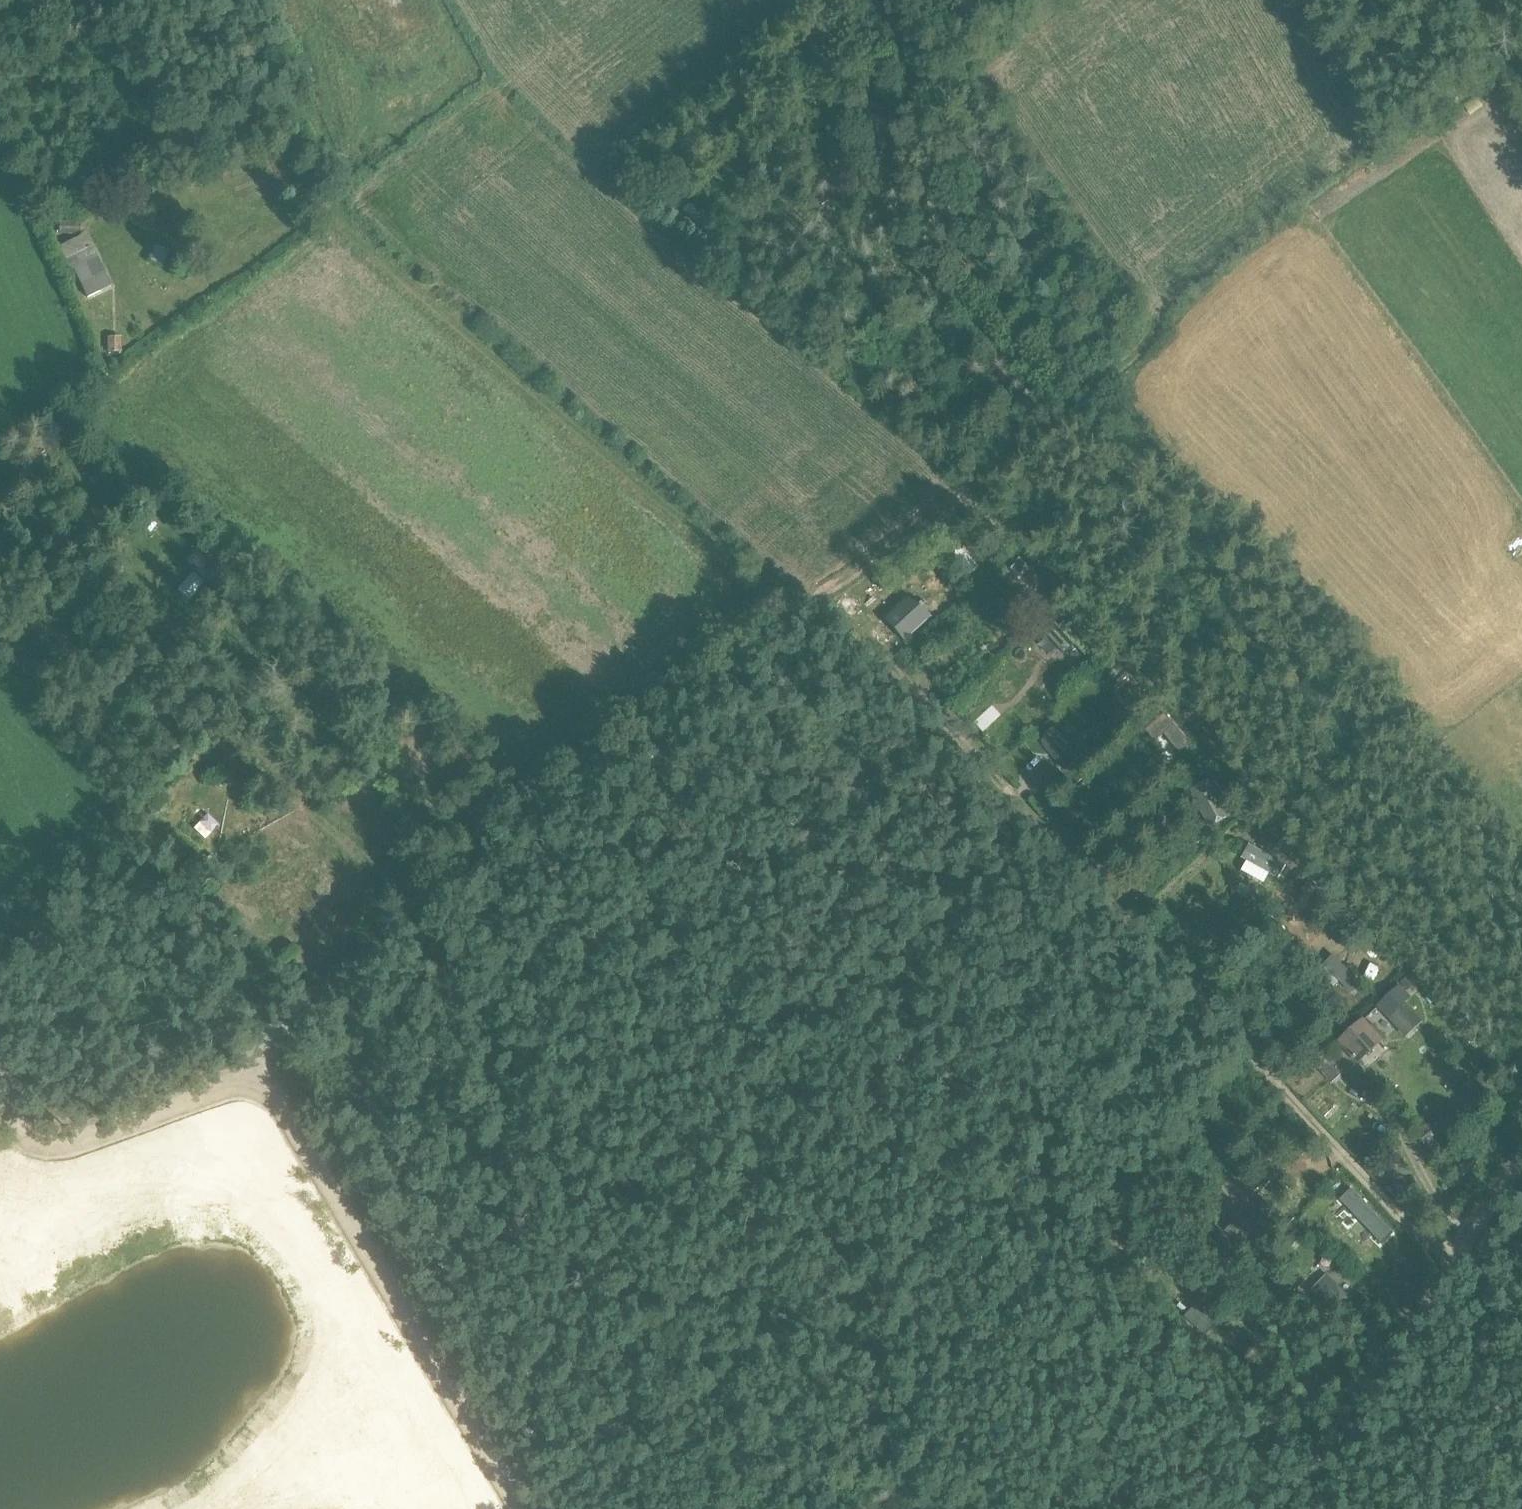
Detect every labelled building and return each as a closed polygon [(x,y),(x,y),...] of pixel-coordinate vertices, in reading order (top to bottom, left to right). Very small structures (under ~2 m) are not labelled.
[(59,234),(80,235),(81,223),(59,222),(59,234)] [(111,287),(86,234),(57,248),(69,273),(73,271),(87,299),(111,287)] [(163,268),(169,252),(154,246),(148,263),(163,268)] [(122,352),(122,338),(107,338),(107,353),(122,352)] [(223,554),(217,548),(218,547),(212,541),(203,550),(201,547),(188,560),(210,582),(223,569),(215,561),(223,554)] [(205,585),(194,574),(179,592),(190,602),(205,585)] [(932,617),(910,594),(883,620),(904,643),(932,617)] [(1092,643),(1065,614),(1047,630),(1074,659),(1092,643)] [(1083,717),(1092,738),(1109,730),(1099,709),(1083,717)] [(1061,721),(1041,737),(1067,768),(1086,752),(1061,721)] [(154,817),(169,804),(163,796),(147,809),(154,817)] [(210,823),(197,810),(192,816),(190,814),(182,823),(206,845),(214,836),(205,828),(210,823)] [(1270,827),(1260,836),(1269,846),(1279,837),(1270,827)] [(1248,862),(1242,873),(1265,884),(1270,874),(1280,879),(1287,866),(1250,845),(1243,859),(1248,862)] [(1326,966),(1319,972),(1333,987),(1340,981),(1351,992),(1360,984),(1334,957),(1326,966)] [(1424,1023),(1406,1003),(1412,998),(1400,985),(1377,1006),(1406,1038),(1424,1023)] [(1359,1063),(1387,1038),(1374,1024),(1371,1027),(1363,1018),(1338,1041),(1359,1063)] [(1380,1044),(1363,1060),(1366,1064),(1383,1048),(1380,1044)] [(1341,1074),(1325,1056),(1315,1065),(1331,1083),(1341,1074)] [(1425,1145),(1460,1118),(1453,1109),(1418,1136),(1425,1145)] [(1460,1118),(1425,1145),(1431,1153),(1466,1126),(1460,1118)] [(1309,1159),(1299,1165),(1308,1182),(1318,1177),(1309,1159)] [(1354,1215),(1345,1208),(1350,1203),(1340,1193),(1311,1223),(1322,1233),(1330,1224),(1339,1232),(1354,1215)] [(1279,1213),(1260,1196),(1247,1209),(1245,1206),(1225,1229),(1249,1248),(1279,1213)] [(1334,1300),(1353,1281),(1318,1245),(1299,1264),(1334,1300)]
